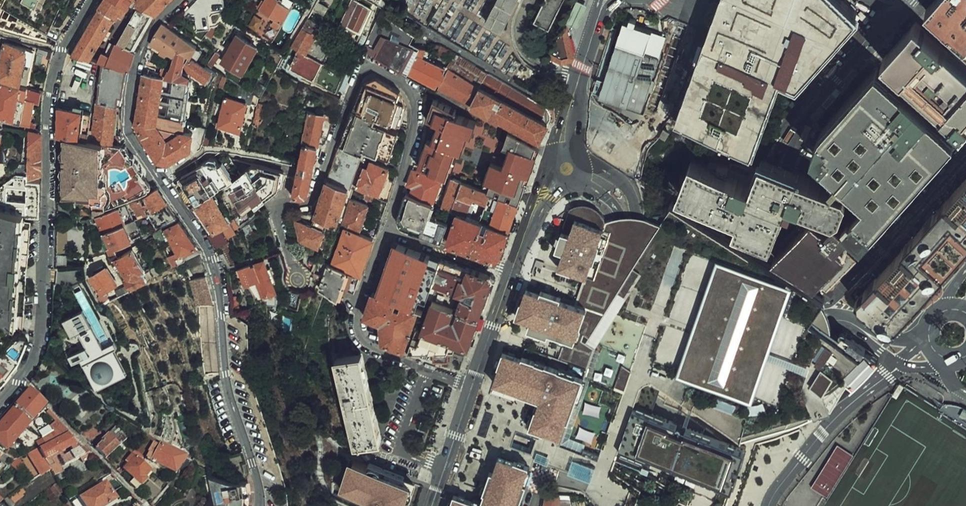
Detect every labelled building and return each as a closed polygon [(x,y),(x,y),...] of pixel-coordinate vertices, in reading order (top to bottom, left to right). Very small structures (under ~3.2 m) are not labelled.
[(4,7),(51,30),(65,3),(69,4),(71,0),(0,0),(0,14),(4,7)] [(121,0),(105,0),(102,6),(81,42),(72,56),(80,58),(90,60),(118,11),(124,14),(130,4),(121,0)] [(171,0),(140,0),(135,6),(136,7),(155,16),(171,0)] [(279,28),(294,2),(290,0),(283,0),(283,1),(281,0),(269,0),(262,10),(274,17),(271,23),(279,28)] [(485,28),(505,38),(523,0),(499,0),(485,28)] [(566,0),(544,0),(535,22),(553,29),(566,0)] [(685,124),(762,151),(788,80),(806,87),(869,20),(848,0),(730,0),(685,124)] [(934,2),(965,31),(965,0),(935,0),(934,2)] [(348,28),(360,3),(354,1),(343,25),(348,28)] [(576,2),(566,24),(579,30),(589,8),(576,2)] [(373,10),(360,3),(348,28),(345,33),(359,40),(373,10)] [(136,50),(155,16),(136,7),(116,44),(136,50)] [(925,16),(892,53),(965,118),(965,52),(925,16)] [(323,26),(309,19),(299,35),(292,47),(300,51),(324,62),(326,62),(335,42),(318,34),(323,26)] [(384,37),(374,33),(367,47),(365,50),(410,73),(410,72),(418,54),(421,48),(412,42),(416,35),(394,21),(384,37)] [(272,40),(279,28),(271,23),(263,35),(272,40)] [(563,24),(546,60),(561,67),(570,65),(575,57),(568,29),(563,24)] [(624,25),(599,99),(641,113),(666,38),(624,25)] [(164,26),(153,45),(162,50),(161,53),(167,56),(169,53),(175,57),(178,48),(185,53),(192,57),(192,58),(194,54),(198,48),(164,26)] [(253,45),(238,37),(223,62),(243,74),(256,52),(251,48),(253,45)] [(49,68),(51,59),(54,52),(29,45),(28,49),(5,42),(0,70),(0,80),(21,84),(26,63),(49,68)] [(136,54),(134,53),(116,47),(108,65),(127,70),(130,71),(136,54)] [(178,48),(175,57),(171,70),(168,80),(159,78),(162,70),(146,65),(141,93),(138,111),(186,123),(187,123),(188,120),(186,118),(183,118),(188,87),(180,84),(182,75),(185,53),(178,48)] [(432,51),(421,48),(418,54),(428,59),(432,51)] [(155,53),(149,50),(144,60),(151,62),(155,53)] [(324,62),(300,51),(292,69),(316,80),(324,62)] [(428,59),(418,54),(410,72),(437,86),(439,82),(442,84),(448,73),(445,71),(446,69),(428,59)] [(80,58),(72,56),(71,65),(77,66),(80,58)] [(217,74),(206,66),(197,61),(192,58),(192,57),(188,62),(194,65),(191,69),(208,81),(204,87),(208,89),(217,74)] [(485,78),(455,59),(448,73),(442,84),(437,92),(448,98),(469,109),(485,78)] [(965,133),(886,61),(813,141),(873,196),(852,219),(870,235),(965,133)] [(94,135),(93,143),(112,146),(117,115),(118,106),(119,97),(123,98),(127,70),(108,65),(106,65),(103,81),(102,90),(100,104),(98,104),(97,108),(94,135)] [(189,78),(182,75),(180,84),(188,87),(189,78)] [(183,118),(186,118),(192,80),(189,78),(188,87),(183,118)] [(356,107),(402,124),(408,106),(400,92),(378,78),(367,82),(356,107)] [(552,120),(485,78),(469,109),(483,116),(529,139),(531,134),(542,139),(552,120)] [(262,99),(267,89),(259,84),(253,94),(262,99)] [(21,89),(0,85),(0,103),(7,105),(8,96),(19,98),(21,89)] [(57,109),(59,109),(62,110),(65,91),(60,90),(57,109)] [(483,116),(469,109),(448,98),(437,92),(433,90),(426,113),(424,119),(434,122),(429,139),(426,139),(418,165),(455,178),(464,181),(467,182),(522,200),(541,145),(529,139),(483,116)] [(14,121),(19,98),(8,96),(7,105),(0,103),(0,118),(14,121)] [(248,103),(226,98),(220,126),(241,131),(248,103)] [(35,105),(25,103),(22,121),(21,123),(32,125),(35,105)] [(259,104),(254,127),(259,127),(274,107),(259,104)] [(59,109),(58,138),(60,138),(65,139),(89,142),(90,134),(92,114),(62,110),(59,109)] [(355,110),(341,145),(364,153),(369,155),(398,165),(406,127),(355,110)] [(186,123),(138,111),(138,114),(136,125),(146,143),(158,163),(169,165),(192,149),(194,135),(185,133),(186,123)] [(305,141),(318,147),(324,148),(337,116),(311,113),(305,141)] [(41,136),(28,134),(28,169),(16,169),(16,175),(40,175),(41,136)] [(89,142),(65,139),(64,199),(75,198),(79,216),(89,217),(98,216),(130,202),(147,193),(121,150),(122,147),(112,146),(93,143),(89,142)] [(305,141),(301,162),(300,168),(294,197),(302,199),(308,195),(318,147),(305,141)] [(151,191),(122,145),(122,147),(121,150),(147,193),(151,191)] [(341,145),(328,180),(350,188),(352,189),(364,153),(341,145)] [(227,154),(222,153),(215,157),(218,160),(221,165),(232,182),(241,176),(233,163),(227,154)] [(791,204),(836,221),(846,216),(852,198),(848,193),(763,160),(753,186),(690,162),(675,201),(738,225),(733,237),(773,252),(791,204)] [(379,199),(388,202),(395,178),(388,175),(389,169),(373,162),(370,170),(364,168),(357,187),(370,192),(371,190),(381,194),(379,199)] [(193,196),(198,203),(217,191),(223,187),(242,218),(285,183),(287,175),(285,172),(233,163),(241,176),(232,182),(221,165),(204,165),(182,179),(187,186),(193,196)] [(442,180),(414,169),(409,184),(414,186),(411,195),(434,203),(442,180)] [(31,215),(40,215),(40,175),(16,175),(16,180),(11,180),(11,197),(27,197),(27,215),(31,215)] [(459,196),(464,181),(455,178),(445,207),(454,210),(459,196)] [(183,188),(187,186),(182,179),(179,181),(183,188)] [(857,300),(857,304),(889,333),(893,334),(910,316),(965,255),(965,179),(857,300)] [(328,180),(316,216),(323,219),(329,221),(338,224),(350,188),(328,180)] [(517,215),(522,200),(467,182),(464,181),(459,196),(473,201),(475,201),(477,197),(489,202),(488,206),(497,209),(517,215)] [(355,190),(353,196),(373,202),(375,198),(359,192),(355,190)] [(167,206),(157,191),(132,205),(136,216),(133,218),(135,222),(148,215),(167,206)] [(420,233),(444,241),(450,222),(431,215),(435,204),(434,203),(411,195),(408,194),(400,216),(400,221),(401,225),(404,227),(420,233)] [(189,198),(194,205),(198,203),(193,196),(189,198)] [(473,201),(459,196),(454,210),(458,212),(468,215),(473,201)] [(199,208),(216,234),(209,238),(215,247),(226,240),(221,231),(224,230),(228,236),(237,231),(215,198),(199,208)] [(351,200),(343,226),(348,228),(361,232),(370,207),(351,200)] [(177,220),(167,206),(148,215),(158,230),(177,220)] [(512,230),(517,215),(497,209),(488,206),(483,220),(512,230)] [(559,269),(587,279),(606,226),(607,223),(605,219),(602,213),(594,209),(587,206),(578,207),(570,210),(556,252),(564,254),(559,269)] [(567,372),(586,379),(571,421),(569,420),(563,437),(532,426),(537,410),(543,412),(546,403),(530,397),(517,436),(534,442),(532,449),(515,443),(509,460),(502,457),(496,473),(493,472),(486,493),(487,494),(483,505),(520,505),(536,460),(597,480),(592,499),(596,505),(738,505),(760,449),(794,439),(803,433),(800,426),(828,414),(831,411),(833,406),(848,389),(852,392),(879,368),(878,362),(865,354),(866,352),(843,337),(836,337),(816,324),(823,312),(826,307),(676,209),(665,226),(659,223),(651,221),(646,219),(638,219),(630,219),(622,220),(616,222),(606,226),(587,279),(578,307),(588,310),(577,343),(567,372)] [(102,236),(125,226),(119,210),(95,220),(102,236)] [(20,332),(25,215),(22,215),(0,211),(0,320),(20,332)] [(503,257),(512,230),(483,220),(471,216),(468,215),(458,212),(448,242),(496,258),(503,257)] [(20,332),(26,337),(29,277),(31,215),(27,215),(25,215),(20,332)] [(323,219),(316,216),(312,226),(296,220),(300,241),(320,248),(329,221),(323,219)] [(90,219),(85,220),(88,228),(93,227),(90,219)] [(826,231),(813,219),(772,263),(815,291),(848,252),(841,246),(850,235),(835,221),(826,231)] [(140,236),(135,222),(125,226),(102,236),(108,252),(133,243),(132,239),(140,236)] [(199,253),(182,222),(154,238),(156,241),(161,239),(165,237),(168,235),(175,247),(178,253),(168,258),(173,267),(182,263),(198,254),(199,253)] [(332,264),(362,274),(374,239),(345,228),(332,264)] [(165,237),(167,240),(172,249),(175,247),(168,235),(165,237)] [(397,244),(380,295),(415,307),(432,257),(397,244)] [(134,250),(112,262),(113,265),(127,287),(130,293),(149,282),(145,274),(147,273),(136,254),(134,250)] [(203,263),(198,254),(182,263),(187,272),(203,263)] [(57,259),(57,268),(66,268),(66,259),(57,259)] [(469,268),(442,259),(428,299),(435,301),(452,307),(463,276),(466,277),(469,268)] [(258,286),(263,300),(277,294),(272,282),(271,280),(274,279),(268,262),(252,268),(251,267),(238,272),(245,291),(258,286)] [(343,286),(356,291),(361,277),(329,264),(318,291),(338,299),(343,286)] [(489,274),(469,268),(466,277),(463,276),(452,307),(481,317),(493,282),(489,274)] [(116,287),(105,269),(90,279),(101,296),(116,287)] [(151,269),(147,273),(145,274),(149,282),(161,275),(158,269),(152,271),(151,269)] [(190,283),(197,308),(214,304),(207,279),(190,283)] [(115,293),(118,298),(130,293),(127,287),(115,293)] [(551,335),(577,343),(588,310),(578,307),(562,301),(563,298),(542,291),(541,294),(528,289),(518,318),(532,323),(529,331),(550,338),(551,335)] [(73,297),(82,312),(90,308),(81,292),(73,297)] [(303,295),(293,293),(286,296),(283,308),(299,312),(303,295)] [(380,295),(374,293),(366,318),(382,324),(385,343),(405,350),(420,309),(415,307),(393,299),(390,298),(380,295)] [(100,308),(104,306),(110,303),(106,297),(97,302),(100,308)] [(229,302),(232,313),(238,312),(236,301),(229,302)] [(413,344),(409,354),(436,354),(450,354),(456,353),(459,345),(470,349),(477,328),(481,317),(452,307),(435,301),(421,340),(419,346),(413,344)] [(81,362),(99,392),(124,378),(110,354),(115,351),(118,349),(114,343),(111,345),(106,335),(90,308),(82,312),(63,323),(73,339),(79,335),(87,349),(70,359),(74,366),(81,362)] [(415,337),(413,344),(419,346),(421,340),(415,337)] [(466,357),(470,349),(459,345),(456,353),(466,357)] [(110,354),(124,378),(129,375),(115,351),(110,354)] [(450,354),(436,354),(436,362),(451,362),(450,354)] [(520,394),(530,397),(546,403),(543,412),(537,410),(532,426),(563,437),(569,420),(571,421),(586,379),(567,372),(524,357),(523,359),(507,354),(497,384),(520,392),(520,394)] [(0,363),(0,371),(10,380),(17,370),(4,358),(0,363)] [(377,443),(357,358),(340,362),(348,396),(345,396),(346,401),(345,401),(347,414),(351,413),(359,447),(377,443)] [(44,374),(50,361),(45,359),(39,371),(44,374)] [(5,386),(10,380),(0,371),(0,382),(5,386)] [(904,387),(900,384),(892,395),(897,398),(904,387)] [(45,407),(30,392),(0,425),(0,447),(5,452),(45,407)] [(959,410),(942,405),(940,409),(937,413),(965,432),(965,413),(959,410)] [(43,446),(68,433),(49,411),(46,414),(55,423),(50,428),(54,434),(40,441),(43,446)] [(98,430),(96,426),(94,424),(80,434),(85,439),(98,430)] [(114,428),(107,435),(118,446),(125,440),(114,428)] [(100,434),(98,430),(85,439),(87,442),(100,434)] [(107,435),(106,434),(99,440),(100,442),(94,448),(102,456),(107,452),(109,454),(118,446),(107,435)] [(51,458),(79,444),(70,435),(39,450),(50,469),(50,471),(56,468),(51,458)] [(155,439),(147,435),(130,454),(136,460),(155,439)] [(173,475),(187,457),(160,442),(157,447),(160,448),(157,453),(151,449),(145,459),(173,475)] [(812,486),(828,495),(854,454),(838,444),(812,486)] [(50,469),(39,450),(38,448),(37,449),(28,454),(39,476),(50,469)] [(82,464),(94,458),(82,448),(59,460),(64,467),(79,459),(82,464)] [(13,461),(17,459),(8,452),(6,455),(13,461)] [(136,460),(130,454),(128,457),(123,463),(125,465),(122,468),(132,480),(129,483),(134,489),(149,471),(136,460)] [(413,478),(352,459),(341,493),(366,501),(364,505),(405,505),(413,478)] [(59,474),(56,468),(50,471),(54,477),(59,474)] [(245,483),(225,481),(210,476),(215,503),(213,505),(243,505),(244,502),(245,493),(245,483)] [(56,497),(63,492),(57,483),(50,488),(56,497)] [(115,501),(104,484),(80,500),(84,505),(107,505),(115,501)] [(3,501),(7,505),(25,493),(20,488),(3,501)] [(50,488),(43,493),(50,502),(56,497),(50,488)] [(544,505),(572,505),(571,496),(558,496),(546,494),(544,505)] [(474,505),(475,502),(457,496),(454,505),(475,505),(474,505)]
